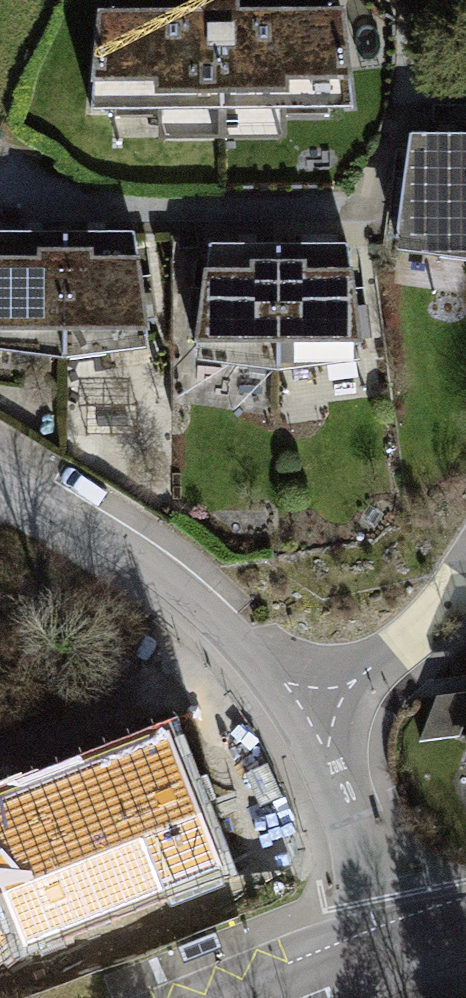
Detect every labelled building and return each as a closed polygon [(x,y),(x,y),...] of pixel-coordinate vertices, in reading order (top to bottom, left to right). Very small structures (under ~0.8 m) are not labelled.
[(115,22),(102,21),(92,123),(359,121),(348,20),(334,20),(334,0),(116,0),(115,22)] [(405,161),(406,292),(465,292),(465,161),(405,161)] [(77,253),(2,251),(1,377),(76,376),(77,253)] [(154,253),(77,253),(76,376),(153,377),(154,253)] [(280,276),(205,274),(203,394),(279,393),(280,276)] [(363,276),(280,276),(279,393),(362,393),(363,276)] [(0,804),(0,884),(21,934),(26,947),(225,866),(170,734),(0,804)] [(21,934),(0,884),(0,951),(21,934)]
